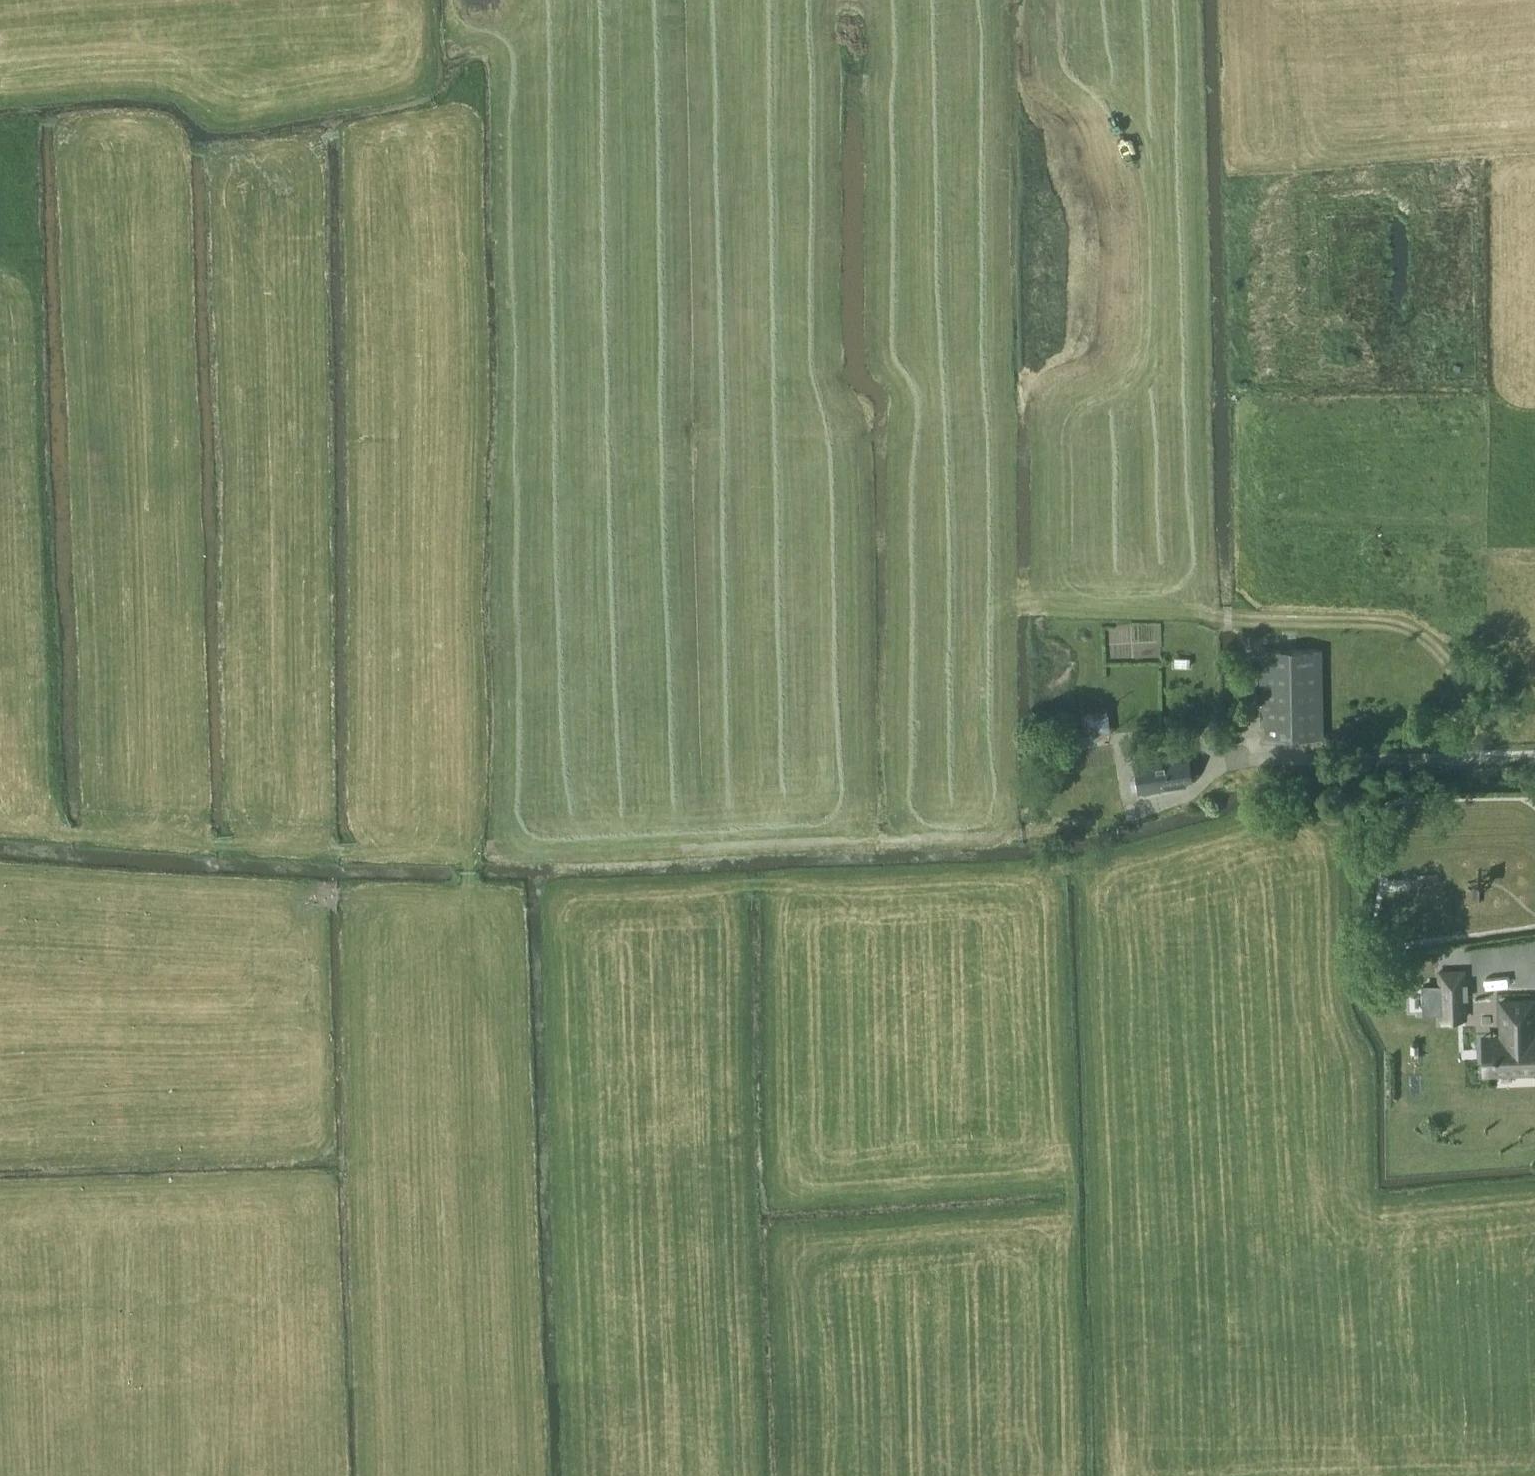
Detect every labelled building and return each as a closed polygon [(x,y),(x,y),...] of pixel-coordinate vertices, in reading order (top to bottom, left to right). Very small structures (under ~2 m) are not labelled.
[(1324,735),(1322,646),(1260,647),(1262,737),(1324,735)] [(1190,666),(1190,657),(1175,657),(1175,666),(1190,666)] [(1110,728),(1105,703),(1075,710),(1081,734),(1110,728)] [(1184,779),(1191,778),(1188,759),(1182,760),(1181,754),(1136,761),(1140,790),(1185,783),(1184,779)] [(1480,881),(1469,881),(1469,893),(1480,893),(1480,881)] [(1463,971),(1441,972),(1442,1016),(1464,1015),(1463,971)] [(1508,1000),(1508,1036),(1503,1036),(1503,1070),(1534,1070),(1534,1000),(1508,1000)]
